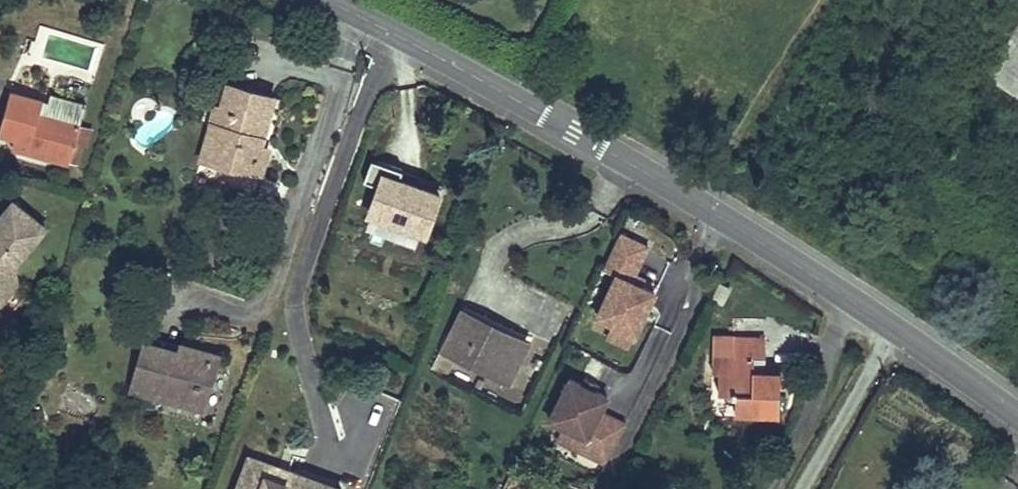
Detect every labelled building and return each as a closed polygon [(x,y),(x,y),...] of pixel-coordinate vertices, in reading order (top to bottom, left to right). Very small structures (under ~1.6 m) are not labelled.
[(984,76),(1017,95),(1017,15),(984,76)] [(15,94),(3,136),(21,140),(31,99),(15,94)] [(224,163),(221,175),(258,186),(281,110),(234,96),(227,118),(222,135),(211,132),(203,157),(224,163)] [(31,99),(21,140),(34,144),(34,153),(76,163),(83,127),(43,117),(44,109),(46,103),(31,99)] [(44,109),(43,117),(83,127),(85,120),(44,109)] [(211,132),(222,135),(227,118),(217,114),(211,132)] [(200,168),(221,175),(224,163),(203,157),(200,168)] [(359,215),(426,236),(441,187),(375,166),(359,215)] [(0,305),(15,305),(21,296),(19,279),(50,243),(16,215),(0,233),(0,307),(0,305)] [(631,344),(654,287),(634,279),(649,241),(620,230),(583,325),(631,344)] [(482,324),(480,329),(507,342),(509,336),(511,332),(484,318),(465,308),(462,314),(482,324)] [(456,358),(510,386),(526,346),(509,336),(507,342),(480,329),(482,324),(462,314),(444,352),(441,350),(431,370),(446,377),(456,358)] [(737,412),(779,413),(780,373),(754,373),(754,357),(764,357),(765,340),(735,340),(733,354),(714,357),(713,373),(719,373),(720,394),(737,394),(737,412)] [(145,351),(143,359),(154,362),(153,368),(165,371),(169,358),(145,351)] [(214,370),(169,358),(165,371),(153,368),(154,362),(143,359),(131,404),(201,422),(214,370)] [(601,409),(608,392),(567,374),(539,438),(604,467),(626,420),(601,409)] [(237,488),(339,488),(250,455),(237,488)] [(518,457),(513,467),(524,472),(529,462),(518,457)]
